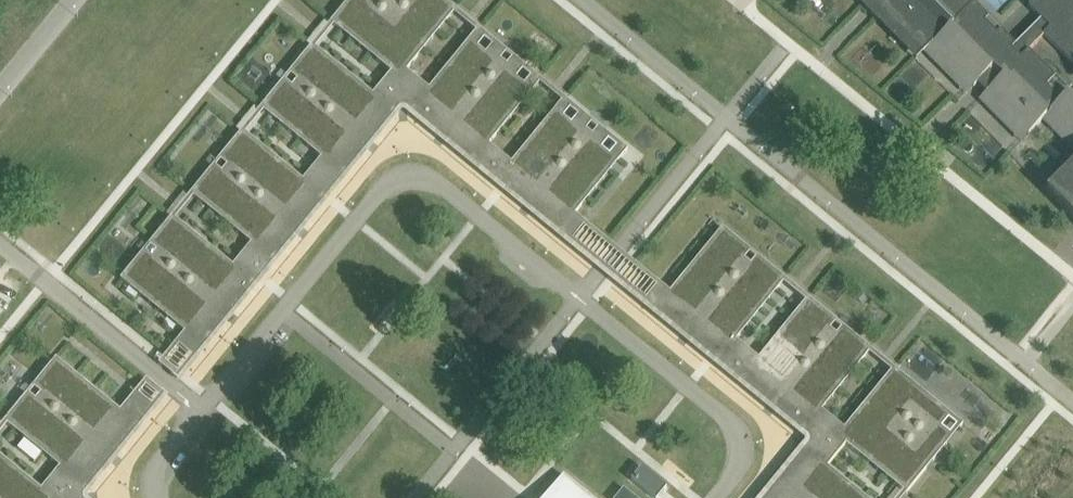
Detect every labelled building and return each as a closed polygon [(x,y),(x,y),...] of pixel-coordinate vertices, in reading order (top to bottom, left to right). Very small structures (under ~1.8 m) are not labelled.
[(190,193),(201,203),(204,199),(240,229),(249,236),(246,239),(251,243),(233,265),(228,262),(225,265),(180,228),(183,225),(172,216),(152,240),(162,248),(150,263),(140,255),(120,279),(131,288),(134,285),(179,321),(176,325),(184,332),(178,339),(197,355),(226,319),(222,316),(228,309),(232,312),(297,233),(290,228),(296,221),(303,226),(367,148),(363,145),(369,137),(373,141),(398,109),(398,104),(406,103),(407,108),(438,134),(442,130),(449,136),(446,140),(524,204),(527,200),(534,206),(531,210),(567,239),(583,220),(575,214),(582,206),(578,203),(609,165),(591,150),(598,142),(577,126),(571,134),(552,119),(522,156),(518,154),(511,162),(489,144),(496,135),(493,133),(522,97),(523,95),(505,80),(512,72),(492,55),(485,64),(467,49),(466,50),(436,86),(433,83),(429,88),(407,70),(418,56),(415,54),(429,36),(444,18),(447,21),(456,9),(445,0),(354,0),(354,1),(353,0),(348,0),(330,22),(342,31),(344,28),(353,35),(380,57),(377,61),(391,72),(373,94),(368,90),(365,94),(338,72),(321,57),(323,54),(312,44),(293,68),(303,77),(290,92),(280,84),(260,108),(271,117),(274,113),(319,150),(316,154),(321,157),(303,180),(298,176),(295,179),(259,150),(250,143),(253,139),(242,130),(222,154),(232,162),(220,178),(210,170),(190,193)] [(875,3),(868,10),(866,7),(865,8),(868,11),(875,18),(877,20),(878,19),(876,17),(882,11),(923,52),(932,44),(946,59),(950,56),(963,68),(959,72),(974,86),(977,83),(986,92),(999,105),(1003,101),(1015,114),(1012,117),(1028,134),(1042,120),(1050,112),(1072,136),(1072,91),(1071,89),(1069,91),(1028,51),(1044,35),(1072,63),(1072,62),(1072,0),(1033,0),(1028,6),(1041,19),(1015,44),(971,0),(871,0),(875,3)] [(1046,190),(1072,217),(1072,163),(1046,190)] [(567,239),(646,304),(662,285),(583,220),(567,239)] [(646,304),(682,334),(685,329),(693,336),(689,340),(768,404),(771,400),(778,406),(775,410),(807,436),(812,435),(813,443),(807,444),(782,475),(786,479),(780,486),(776,483),(763,497),(860,497),(833,476),(835,473),(831,469),(849,446),(863,458),(865,454),(874,461),(901,483),(898,487),(906,493),(926,469),(923,466),(930,458),(933,460),(947,443),(933,432),(937,427),(932,423),(944,408),(926,394),(924,398),(915,391),(918,387),(894,367),(884,379),(888,381),(859,417),(855,414),(844,428),(822,410),(826,405),(822,402),(859,358),(862,361),(871,349),(847,330),(839,340),(824,327),(832,317),(808,297),(799,309),(802,312),(766,356),(762,353),(758,358),(736,340),(740,335),(736,332),(766,296),(773,288),(776,290),(786,279),(782,276),(781,277),(784,279),(776,288),(715,238),(722,229),(725,231),(726,230),(722,227),(713,238),(717,241),(680,286),(676,283),(670,291),(662,285),(646,304)] [(133,395),(152,410),(197,355),(178,339),(133,395)] [(79,493),(85,493),(110,461),(106,458),(112,451),(116,454),(152,410),(133,395),(120,410),(112,403),(109,407),(64,370),(67,367),(56,358),(36,382),(46,390),(34,405),(23,397),(4,421),(15,430),(18,427),(54,456),(51,460),(59,467),(41,489),(33,482),(30,485),(0,461),(0,497),(80,497),(79,493)] [(633,478),(657,497),(658,497),(668,486),(643,465),(633,478)] [(563,475),(544,497),(592,497),(563,475)] [(624,488),(615,497),(636,497),(624,488)]
